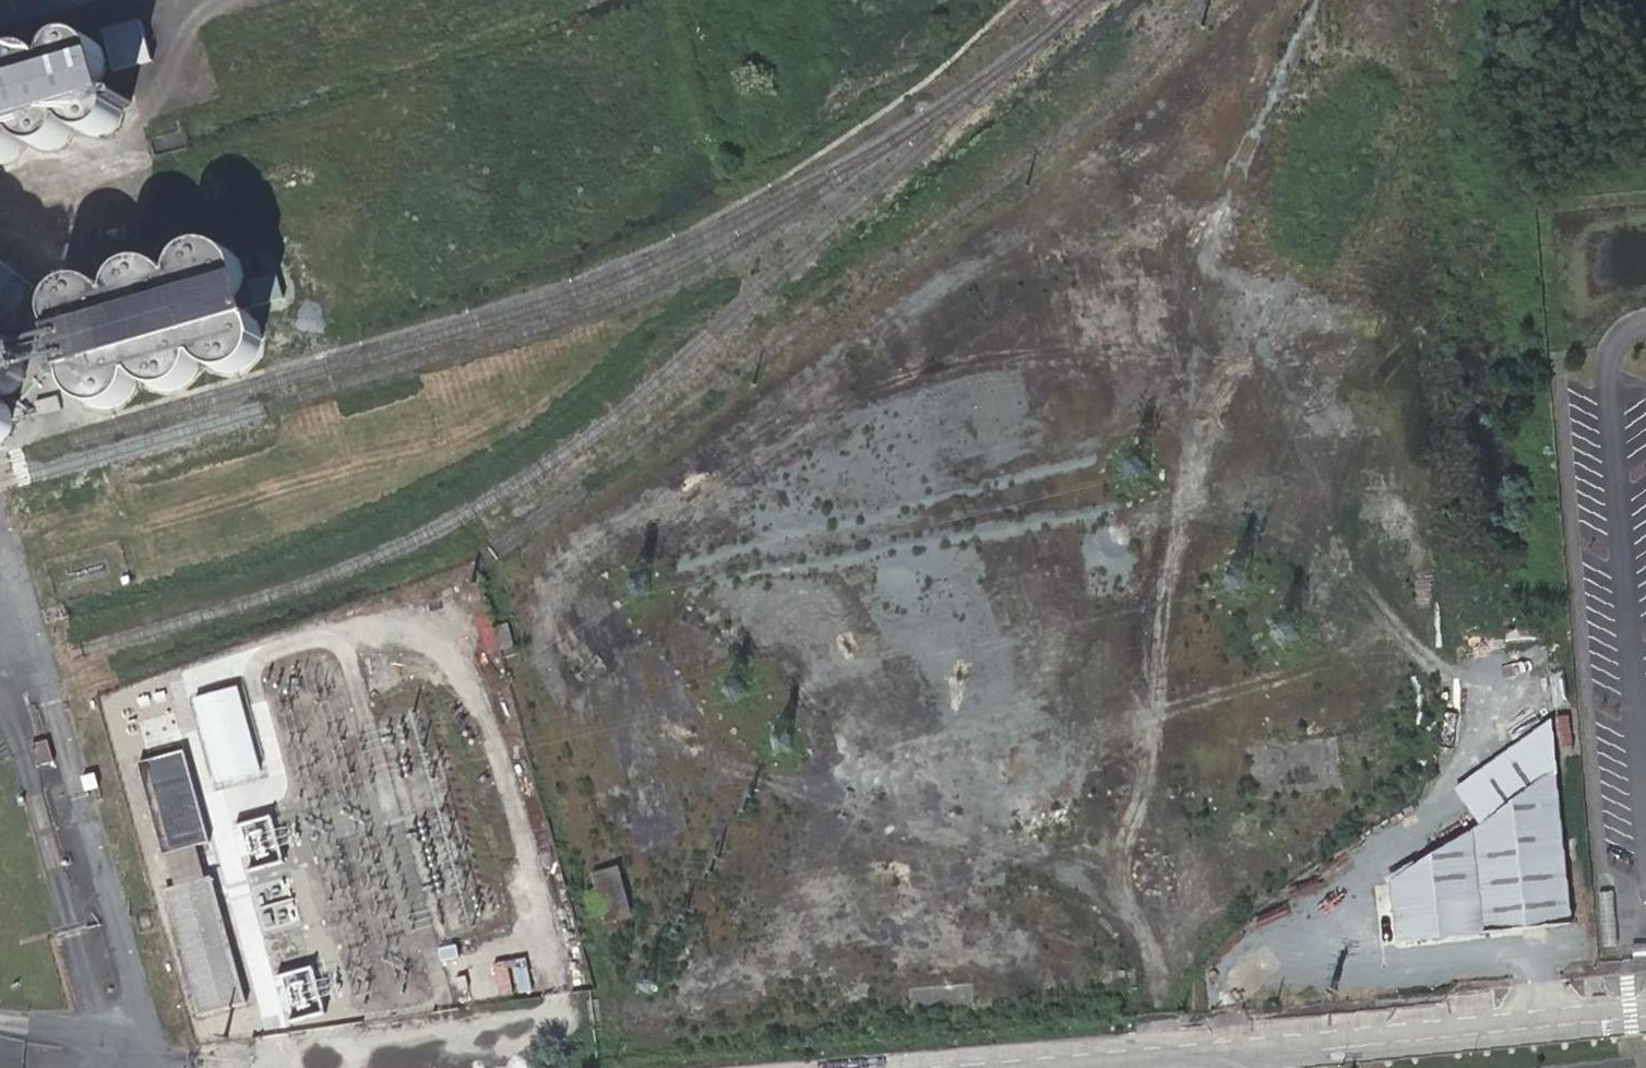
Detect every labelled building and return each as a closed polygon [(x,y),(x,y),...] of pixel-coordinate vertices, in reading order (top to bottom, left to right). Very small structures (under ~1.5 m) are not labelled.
[(97,0),(0,0),(0,28),(97,0)] [(0,143),(6,141),(11,137),(15,133),(20,125),(21,119),(23,121),(28,125),(34,128),(41,129),(47,129),(59,124),(63,119),(68,111),(70,105),(77,110),(85,112),(91,112),(100,110),(105,106),(109,102),(112,97),(113,91),(114,88),(103,53),(136,42),(125,8),(125,6),(90,17),(90,18),(95,33),(91,27),(86,23),(82,21),(80,20),(74,19),(64,20),(56,25),(52,29),(49,36),(48,43),(41,37),(34,34),(31,34),(20,35),(15,38),(10,42),(5,48),(4,53),(0,50),(0,143)] [(264,330),(264,326),(264,322),(262,315),(259,310),(253,303),(250,301),(242,297),(230,296),(224,297),(228,296),(235,292),(240,286),(244,279),(246,272),(247,264),(245,256),(242,249),(236,243),(230,238),(223,235),(215,234),(208,235),(200,237),(193,241),(188,247),(184,254),(182,261),(181,269),(183,277),(181,272),(179,267),(176,264),(172,260),(164,255),(159,254),(149,253),(144,254),(135,258),(131,261),(125,269),(121,278),(121,283),(121,288),(122,293),(119,288),(112,279),(102,274),(91,272),(80,274),(75,277),(67,284),(62,294),(61,300),(60,305),(61,311),(65,321),(68,325),(52,331),(55,339),(63,363),(76,360),(77,371),(81,381),(84,385),(93,392),(98,394),(104,394),(115,394),(120,393),(125,390),(133,382),(136,378),(139,368),(139,357),(143,356),(146,365),(153,373),(157,376),(166,380),(177,381),(182,380),(186,378),(195,372),(201,364),(205,355),(205,344),(204,339),(206,344),(211,350),(215,353),(218,355),(223,357),(231,359),(240,358),(248,355),(252,353),(258,346),(262,338),(264,330)] [(47,278),(15,251),(0,269),(0,328),(47,278)] [(293,288),(286,262),(256,269),(262,295),(293,288)] [(3,380),(8,380),(18,376),(22,373),(25,369),(27,364),(28,360),(28,354),(27,349),(21,340),(20,340),(13,336),(2,335),(0,336),(0,379),(3,380)] [(0,384),(0,427),(6,425),(11,419),(15,413),(16,405),(14,398),(10,391),(5,386),(0,384)] [(243,684),(195,697),(222,787),(269,773),(243,684)] [(211,858),(188,767),(140,779),(164,869),(167,869),(198,861),(211,858)] [(1574,923),(1558,771),(1476,825),(1394,878),(1400,939),(1574,923)] [(206,894),(198,861),(167,869),(176,902),(206,894)] [(649,912),(637,871),(609,879),(612,890),(604,892),(609,911),(617,909),(621,920),(649,912)] [(243,1018),(224,947),(212,902),(210,893),(206,894),(176,902),(167,904),(203,1030),(243,1018)]
